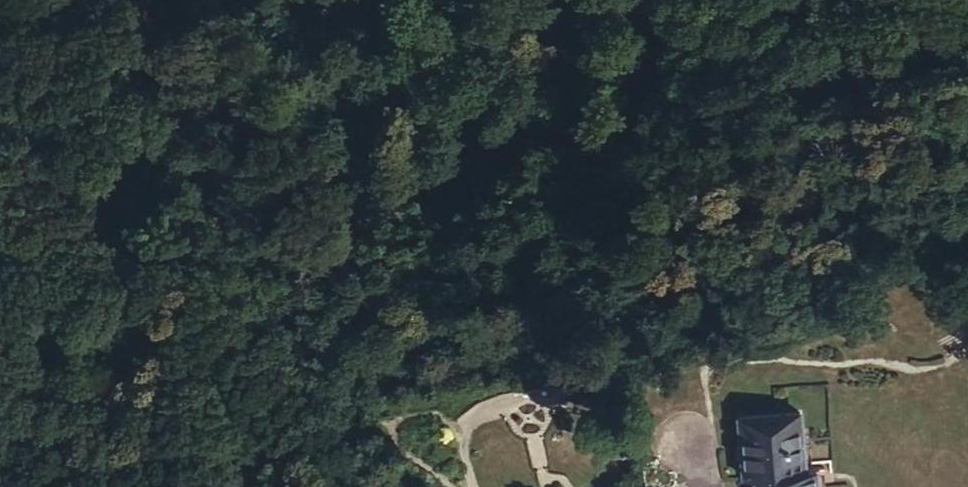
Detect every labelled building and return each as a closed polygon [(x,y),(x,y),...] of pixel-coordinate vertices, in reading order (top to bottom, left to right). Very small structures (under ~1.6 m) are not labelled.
[(760,486),(822,486),(819,459),(831,458),(826,404),(765,411),(770,466),(758,468),(760,486)]
